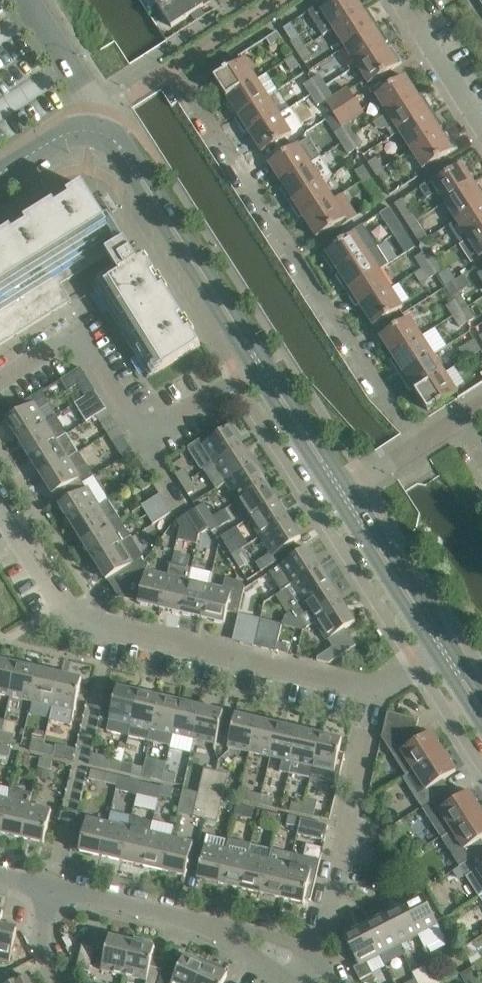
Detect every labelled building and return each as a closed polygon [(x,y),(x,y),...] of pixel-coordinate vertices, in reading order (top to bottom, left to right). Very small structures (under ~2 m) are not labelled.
[(158,7),(171,27),(211,2),(210,0),(169,0),(158,7)] [(333,29),(363,10),(356,0),(336,0),(325,8),(321,3),(308,11),(323,35),(333,29)] [(363,10),(333,29),(345,47),(378,26),(368,10),(364,13),(363,10)] [(345,47),(357,65),(386,46),(384,43),(388,41),(378,26),(345,47)] [(277,31),(266,38),(271,46),(282,39),(277,31)] [(291,41),(297,52),(305,47),(298,37),(291,41)] [(388,49),(386,46),(357,65),(369,84),(402,63),(392,47),(388,49)] [(312,58),(305,47),(297,52),(304,62),(312,58)] [(292,55),(284,60),(291,71),(299,66),(292,55)] [(214,78),(227,97),(256,78),(244,59),(214,78)] [(311,79),(318,90),(325,85),(318,75),(311,79)] [(376,95),(388,113),(417,95),(405,76),(376,95)] [(235,118),(268,96),(256,78),(227,97),(228,100),(225,102),(235,118)] [(304,84),(311,95),(318,90),(311,79),(304,84)] [(325,85),(318,90),(325,101),(325,100),(334,114),(356,100),(348,88),(333,98),(325,85)] [(325,101),(318,90),(311,95),(318,105),(325,101)] [(417,95),(388,113),(374,122),(378,127),(382,128),(388,125),(394,134),(391,135),(392,136),(399,132),(432,111),(423,95),(419,98),(417,95)] [(248,131),(250,134),(279,115),(268,96),(235,118),(245,133),(248,131)] [(342,127),(349,138),(356,133),(348,121),(363,112),(356,100),(334,114),(342,127)] [(399,132),(411,150),(440,131),(439,128),(442,126),(432,111),(399,132)] [(291,134),(279,115),(250,134),(262,152),(291,134)] [(335,132),(342,143),(349,138),(342,127),(335,132)] [(453,150),(440,131),(411,150),(423,169),(453,150)] [(356,133),(349,138),(356,149),(363,144),(356,133)] [(269,163),(281,182),(321,157),(308,138),(298,144),(269,163)] [(356,149),(349,138),(342,143),(349,153),(356,149)] [(289,203),(322,181),(332,175),(321,157),(281,182),(283,185),(279,187),(289,203)] [(368,162),(375,173),(383,168),(376,158),(368,162)] [(431,179),(419,187),(427,198),(438,191),(444,202),(474,183),(462,164),(433,182),(431,179)] [(356,171),(363,181),(370,176),(363,166),(356,171)] [(389,179),(383,168),(375,173),(382,184),(389,179)] [(384,198),(370,176),(363,181),(377,203),(384,198)] [(334,199),(322,181),(289,203),(299,218),(303,216),(304,218),(334,199)] [(444,202),(456,220),(481,204),(481,188),(479,183),(476,186),(474,183),(444,202)] [(56,276),(53,272),(111,236),(114,234),(83,186),(68,195),(66,192),(52,201),(54,204),(26,222),(24,219),(9,228),(11,231),(0,238),(0,311),(56,276)] [(317,237),(340,222),(342,225),(355,217),(341,195),(334,199),(304,218),(317,237)] [(395,203),(409,225),(416,220),(402,198),(395,203)] [(448,225),(459,243),(468,238),(481,229),(481,204),(456,220),(448,225)] [(389,223),(396,233),(404,228),(397,218),(389,223)] [(423,231),(416,220),(409,225),(415,236),(423,231)] [(336,268),(338,270),(377,246),(364,227),(361,228),(360,226),(352,231),(354,233),(322,254),(333,270),(336,268)] [(410,239),(404,228),(396,233),(403,244),(410,239)] [(459,243),(472,262),(480,257),(481,256),(481,229),(468,238),(459,243)] [(0,311),(0,345),(72,301),(61,284),(108,255),(120,274),(100,286),(102,288),(155,373),(155,374),(201,345),(191,330),(194,328),(185,314),(182,316),(165,287),(168,286),(159,271),(156,273),(146,258),(138,263),(125,243),(118,247),(111,236),(53,272),(56,276),(0,311)] [(377,246),(338,270),(340,273),(336,275),(346,291),(379,270),(388,263),(377,246)] [(422,252),(429,263),(436,258),(430,248),(422,252)] [(415,257),(422,268),(429,263),(422,252),(415,257)] [(443,269),(436,258),(429,263),(436,274),(443,269)] [(422,268),(414,273),(421,283),(429,278),(436,274),(429,263),(422,268)] [(361,307),(390,288),(379,270),(346,291),(356,306),(360,304),(361,307)] [(391,288),(361,307),(374,326),(403,307),(401,304),(410,299),(399,283),(391,289),(391,288)] [(452,283),(445,287),(453,301),(460,311),(467,307),(457,291),(452,283)] [(453,301),(446,306),(453,316),(460,311),(453,301)] [(467,307),(460,311),(467,322),(474,317),(467,307)] [(460,311),(453,316),(460,327),(467,322),(460,311)] [(380,336),(392,355),(422,336),(409,317),(380,336)] [(400,376),(433,354),(422,336),(392,355),(394,358),(390,360),(400,376)] [(481,350),(474,339),(463,346),(470,356),(481,350)] [(414,388),(416,391),(445,373),(433,354),(400,376),(410,391),(414,388)] [(80,367),(60,380),(67,392),(68,393),(79,387),(85,397),(95,391),(80,367)] [(428,410),(455,393),(457,391),(445,373),(416,391),(428,410)] [(13,408),(16,413),(6,420),(18,439),(47,421),(40,409),(50,403),(42,390),(13,408)] [(86,422),(96,415),(107,409),(95,391),(85,397),(75,403),(86,422)] [(107,409),(96,415),(102,425),(112,418),(107,409)] [(55,415),(47,421),(18,439),(30,457),(66,434),(65,428),(60,420),(55,415)] [(123,435),(118,427),(108,434),(112,441),(123,435)] [(220,433),(217,428),(189,446),(204,470),(242,446),(230,427),(220,433)] [(66,434),(30,457),(41,475),(78,453),(66,434)] [(216,488),(226,482),(254,464),(242,446),(204,470),(216,488)] [(138,459),(133,452),(123,458),(128,466),(138,459)] [(93,476),(78,453),(41,475),(53,495),(55,493),(58,498),(84,483),(93,476)] [(266,482),(254,464),(226,482),(237,500),(266,482)] [(176,474),(182,484),(189,479),(183,469),(176,474)] [(93,476),(84,483),(58,498),(61,503),(59,505),(71,524),(100,506),(109,500),(93,476)] [(153,483),(148,476),(138,482),(143,490),(153,483)] [(196,490),(189,479),(182,484),(188,494),(196,490)] [(237,500),(249,518),(277,500),(266,482),(237,500)] [(160,494),(141,505),(142,505),(153,524),(171,513),(160,494)] [(109,500),(100,506),(71,524),(83,542),(120,519),(109,500)] [(289,518),(277,500),(249,518),(261,536),(289,518)] [(196,508),(205,521),(212,516),(204,503),(196,508)] [(196,508),(186,514),(199,535),(209,528),(205,521),(196,508)] [(186,514),(176,520),(179,526),(176,539),(197,544),(199,535),(186,514)] [(219,527),(212,516),(205,521),(209,528),(211,532),(219,527)] [(301,538),(289,518),(261,536),(271,553),(273,556),(301,538)] [(83,542),(94,560),(132,537),(120,519),(83,542)] [(143,555),(132,537),(94,560),(106,580),(107,579),(118,597),(144,561),(141,557),(143,555)] [(224,542),(223,543),(231,555),(242,548),(241,549),(233,537),(224,542)] [(242,548),(231,555),(239,568),(240,568),(246,564),(243,559),(248,556),(242,548)] [(307,548),(269,572),(281,591),(285,588),(320,567),(307,548)] [(271,553),(256,563),(261,571),(277,561),(273,555),(273,556),(271,553)] [(138,602),(160,607),(168,575),(147,570),(148,562),(144,561),(118,597),(138,601),(138,602)] [(160,607),(181,612),(191,568),(171,563),(168,575),(160,607)] [(320,567),(285,588),(293,600),(289,603),(293,609),(331,585),(320,567)] [(181,612),(202,617),(210,585),(212,572),(191,568),(181,612)] [(245,586),(242,581),(225,578),(223,588),(210,585),(202,617),(224,622),(227,611),(239,614),(245,586)] [(331,585),(293,609),(298,617),(300,616),(306,627),(315,621),(343,603),(331,585)] [(332,647),(315,658),(316,660),(317,661),(327,663),(329,663),(356,645),(345,628),(355,622),(343,603),(315,621),(327,640),(332,647)] [(246,615),(240,642),(255,646),(261,618),(246,615)] [(261,618),(255,646),(275,650),(277,641),(281,624),(282,623),(261,618)] [(290,644),(277,641),(276,650),(288,653),(290,644)] [(10,697),(18,664),(0,660),(0,694),(10,697)] [(18,664),(10,697),(31,701),(39,669),(18,664)] [(39,669),(31,701),(52,706),(60,673),(39,669)] [(52,706),(49,720),(71,725),(74,711),(82,678),(60,673),(52,706)] [(129,735),(139,692),(117,687),(107,730),(129,735)] [(128,736),(149,741),(160,696),(139,692),(129,735),(128,736)] [(170,746),(173,734),(181,701),(160,696),(149,741),(170,746)] [(202,706),(181,701),(173,734),(194,739),(202,706)] [(224,711),(202,706),(194,739),(216,744),(224,711)] [(383,731),(382,737),(406,775),(403,777),(443,751),(437,742),(439,741),(434,732),(432,733),(430,731),(420,738),(416,731),(419,719),(388,712),(383,731)] [(250,752),(257,719),(235,714),(228,747),(250,752)] [(278,724),(257,719),(250,752),(271,757),(278,724)] [(299,729),(278,724),(271,757),(282,759),(279,771),(289,773),(299,729)] [(320,734),(299,729),(289,773),(310,778),(320,734)] [(14,735),(2,732),(0,740),(12,743),(14,735)] [(310,778),(338,785),(345,754),(339,753),(342,739),(320,734),(310,778)] [(30,750),(42,753),(44,744),(44,741),(32,738),(30,750)] [(56,747),(44,744),(42,753),(54,755),(56,747)] [(0,746),(0,755),(9,757),(11,749),(0,746)] [(443,751),(403,777),(415,796),(422,806),(445,792),(438,782),(456,771),(449,761),(451,760),(446,751),(444,752),(443,751)] [(90,755),(88,763),(92,764),(120,771),(122,763),(90,755)] [(19,764),(29,766),(31,758),(21,756),(19,764)] [(50,769),(52,761),(40,758),(38,767),(50,769)] [(122,763),(120,771),(141,776),(143,767),(122,763)] [(198,792),(210,795),(216,770),(204,767),(198,792)] [(39,768),(36,777),(48,780),(51,770),(39,768)] [(152,769),(151,778),(162,780),(164,772),(152,769)] [(91,770),(89,778),(117,785),(119,776),(91,770)] [(228,773),(216,770),(210,795),(223,798),(228,773)] [(176,775),(164,772),(162,780),(174,783),(176,775)] [(117,785),(116,789),(137,794),(140,781),(119,776),(117,785)] [(140,781),(137,794),(158,799),(161,786),(140,781)] [(1,833),(11,788),(0,785),(0,832),(1,833)] [(161,786),(158,799),(159,799),(160,795),(171,798),(173,789),(161,786)] [(241,786),(239,798),(247,800),(250,788),(241,786)] [(1,833),(22,837),(30,805),(32,793),(11,788),(1,833)] [(445,792),(422,806),(441,836),(452,830),(452,829),(481,810),(475,801),(477,800),(472,791),(470,793),(469,791),(451,802),(445,792)] [(193,816),(205,819),(210,795),(198,792),(193,816)] [(217,822),(223,798),(210,795),(205,819),(217,822)] [(261,795),(260,803),(272,806),(274,798),(261,795)] [(304,805),(302,813),(314,815),(316,807),(317,799),(306,797),(304,805)] [(292,802),(290,810),(302,813),(304,805),(292,802)] [(254,808),(237,804),(235,815),(251,818),(254,808)] [(51,810),(30,805),(22,837),(44,842),(51,810)] [(441,836),(460,866),(481,851),(481,850),(476,841),(481,838),(481,811),(481,812),(481,810),(452,829),(452,830),(441,836)] [(276,815),(262,812),(260,822),(273,825),(276,815)] [(143,865),(150,833),(153,821),(132,816),(129,828),(122,860),(143,865)] [(288,816),(287,824),(299,827),(301,819),(288,816)] [(79,850),(101,856),(108,823),(86,818),(79,850)] [(299,827),(297,834),(325,840),(328,825),(301,819),(299,827)] [(129,828),(108,823),(101,856),(122,860),(129,828)] [(143,865),(164,870),(171,838),(150,833),(143,865)] [(205,845),(197,878),(219,883),(227,850),(229,841),(207,836),(205,845)] [(171,838),(164,870),(185,875),(193,843),(171,838)] [(227,850),(219,883),(240,888),(250,844),(229,839),(229,841),(227,850)] [(250,844),(240,888),(261,893),(271,848),(250,844)] [(271,848),(261,893),(282,897),(290,865),(289,865),(292,853),(271,848)] [(460,866),(479,895),(481,893),(481,851),(460,866)] [(290,865),(282,897),(304,902),(308,886),(313,887),(320,860),(293,854),(290,865)] [(460,867),(454,871),(459,880),(466,875),(460,867)] [(423,895),(403,905),(418,935),(424,947),(444,937),(438,925),(423,895)] [(403,905),(384,915),(399,945),(418,935),(403,905)] [(6,960),(13,927),(0,924),(3,911),(0,910),(0,959),(6,960)] [(384,915),(364,925),(380,955),(399,945),(384,915)] [(364,925),(344,935),(359,964),(354,967),(360,979),(372,973),(385,966),(384,964),(380,955),(364,925)] [(109,936),(101,969),(124,975),(132,941),(109,936)] [(124,975),(147,980),(146,982),(159,982),(163,970),(150,966),(153,956),(155,946),(152,946),(153,941),(135,937),(134,941),(132,941),(124,975)] [(94,946),(82,943),(76,968),(89,971),(94,946)] [(206,965),(184,955),(176,973),(163,970),(159,982),(198,982),(206,965)] [(227,974),(224,973),(226,969),(208,961),(206,965),(198,982),(223,982),(227,974)] [(453,966),(438,974),(442,982),(457,974),(453,966)] [(417,981),(418,982),(439,982),(442,982),(438,974),(437,971),(417,981)]
